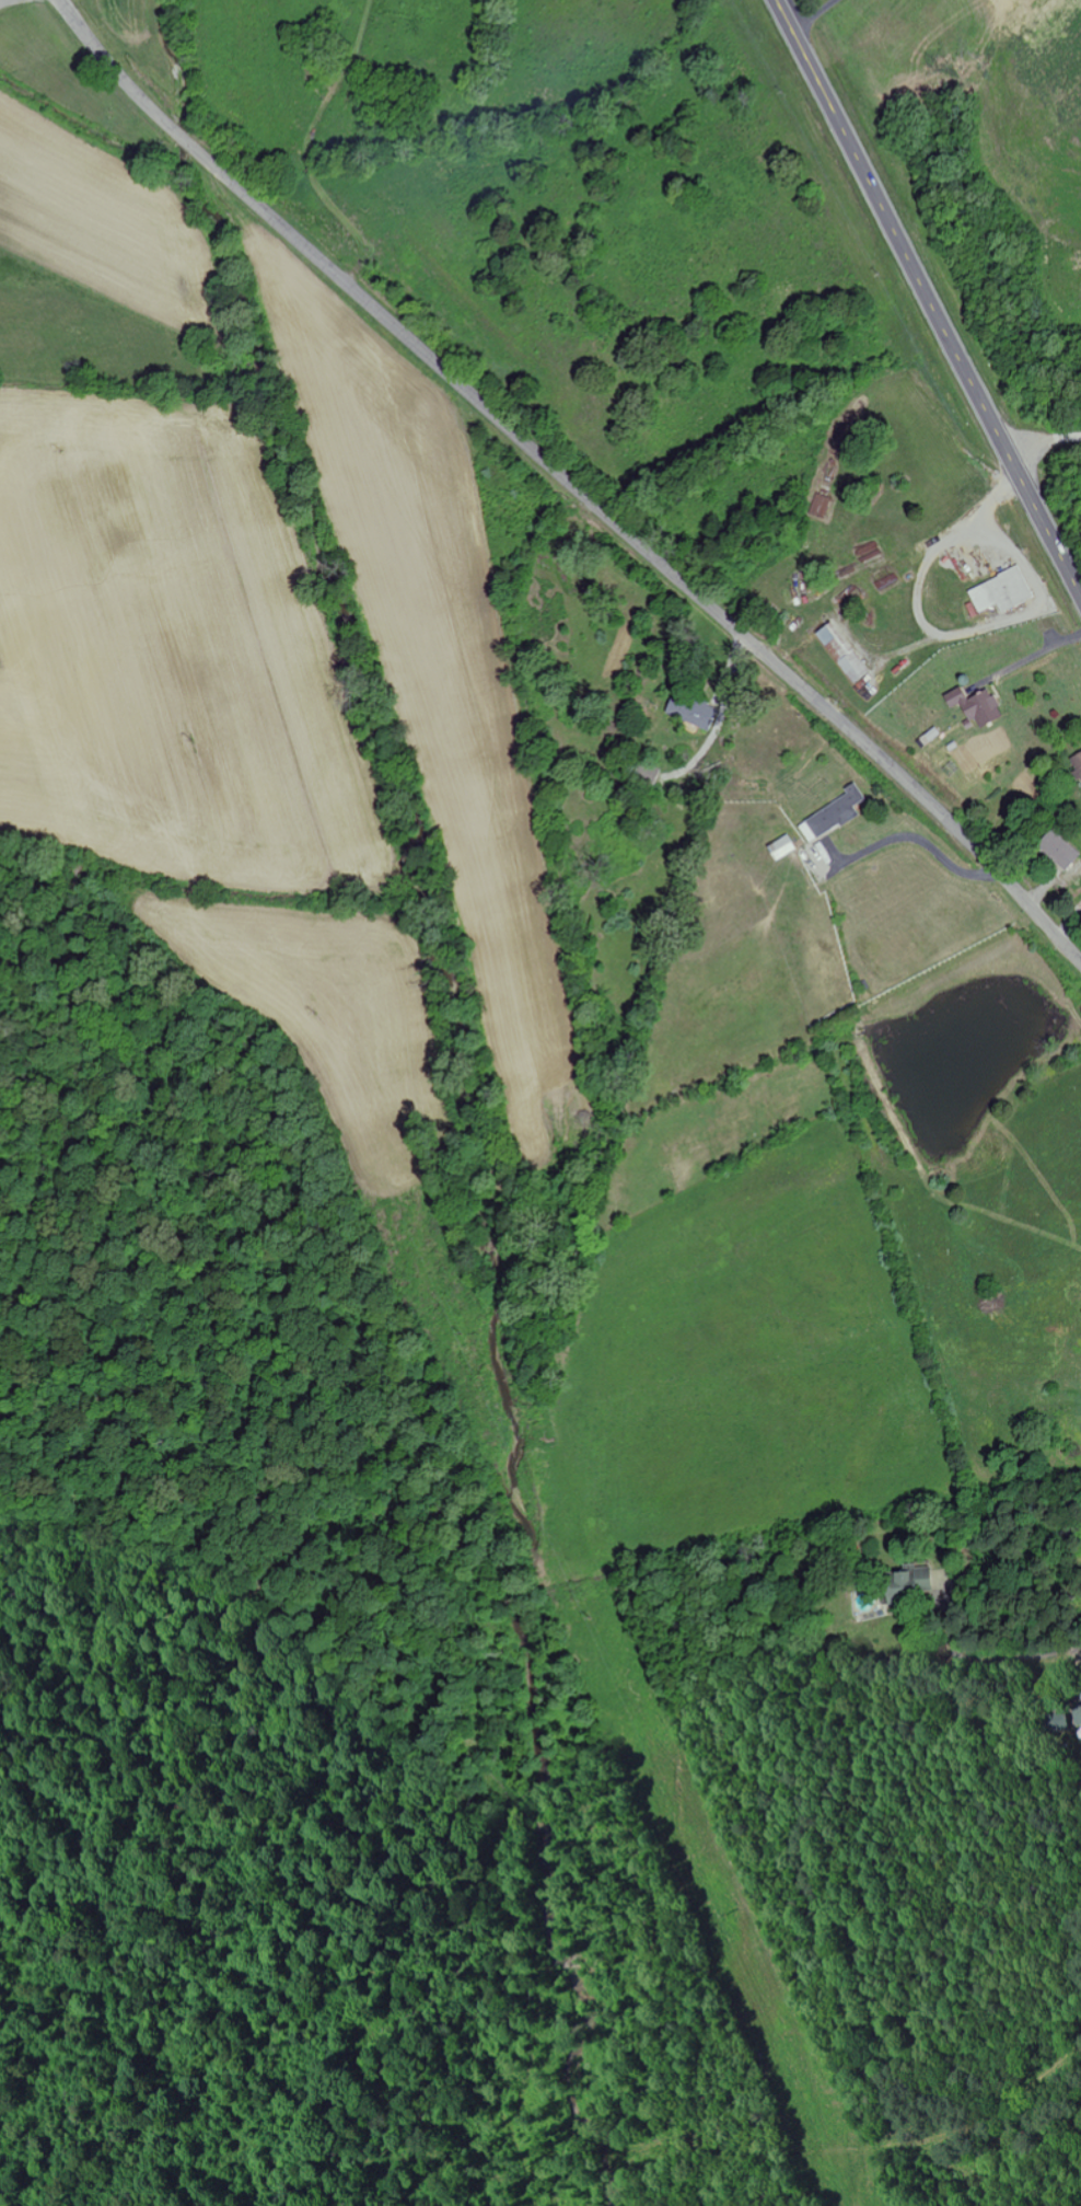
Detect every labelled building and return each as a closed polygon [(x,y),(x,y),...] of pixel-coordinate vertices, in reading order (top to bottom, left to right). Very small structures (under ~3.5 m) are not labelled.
[(967,590),(978,614),(997,605),(1001,613),(1033,598),(1018,567),(967,590)] [(855,684),(870,672),(829,622),(814,635),(855,684)] [(981,729),(1003,716),(987,688),(966,700),(959,687),(942,697),(949,710),(958,704),(968,723),(975,719),(981,729)] [(683,719),(707,731),(718,710),(694,698),(683,719)] [(1080,780),(1080,752),(1071,756),(1080,780)] [(846,795),(797,825),(809,844),(858,815),(853,807),(865,800),(854,783),(843,790),(846,795)] [(1035,846),(1064,873),(1080,855),(1051,829),(1035,846)] [(775,862),(797,849),(788,835),(766,848),(775,862)] [(885,1605),(917,1601),(916,1592),(932,1590),(929,1567),(909,1569),(909,1570),(890,1573),(891,1586),(882,1588),(885,1605)]
